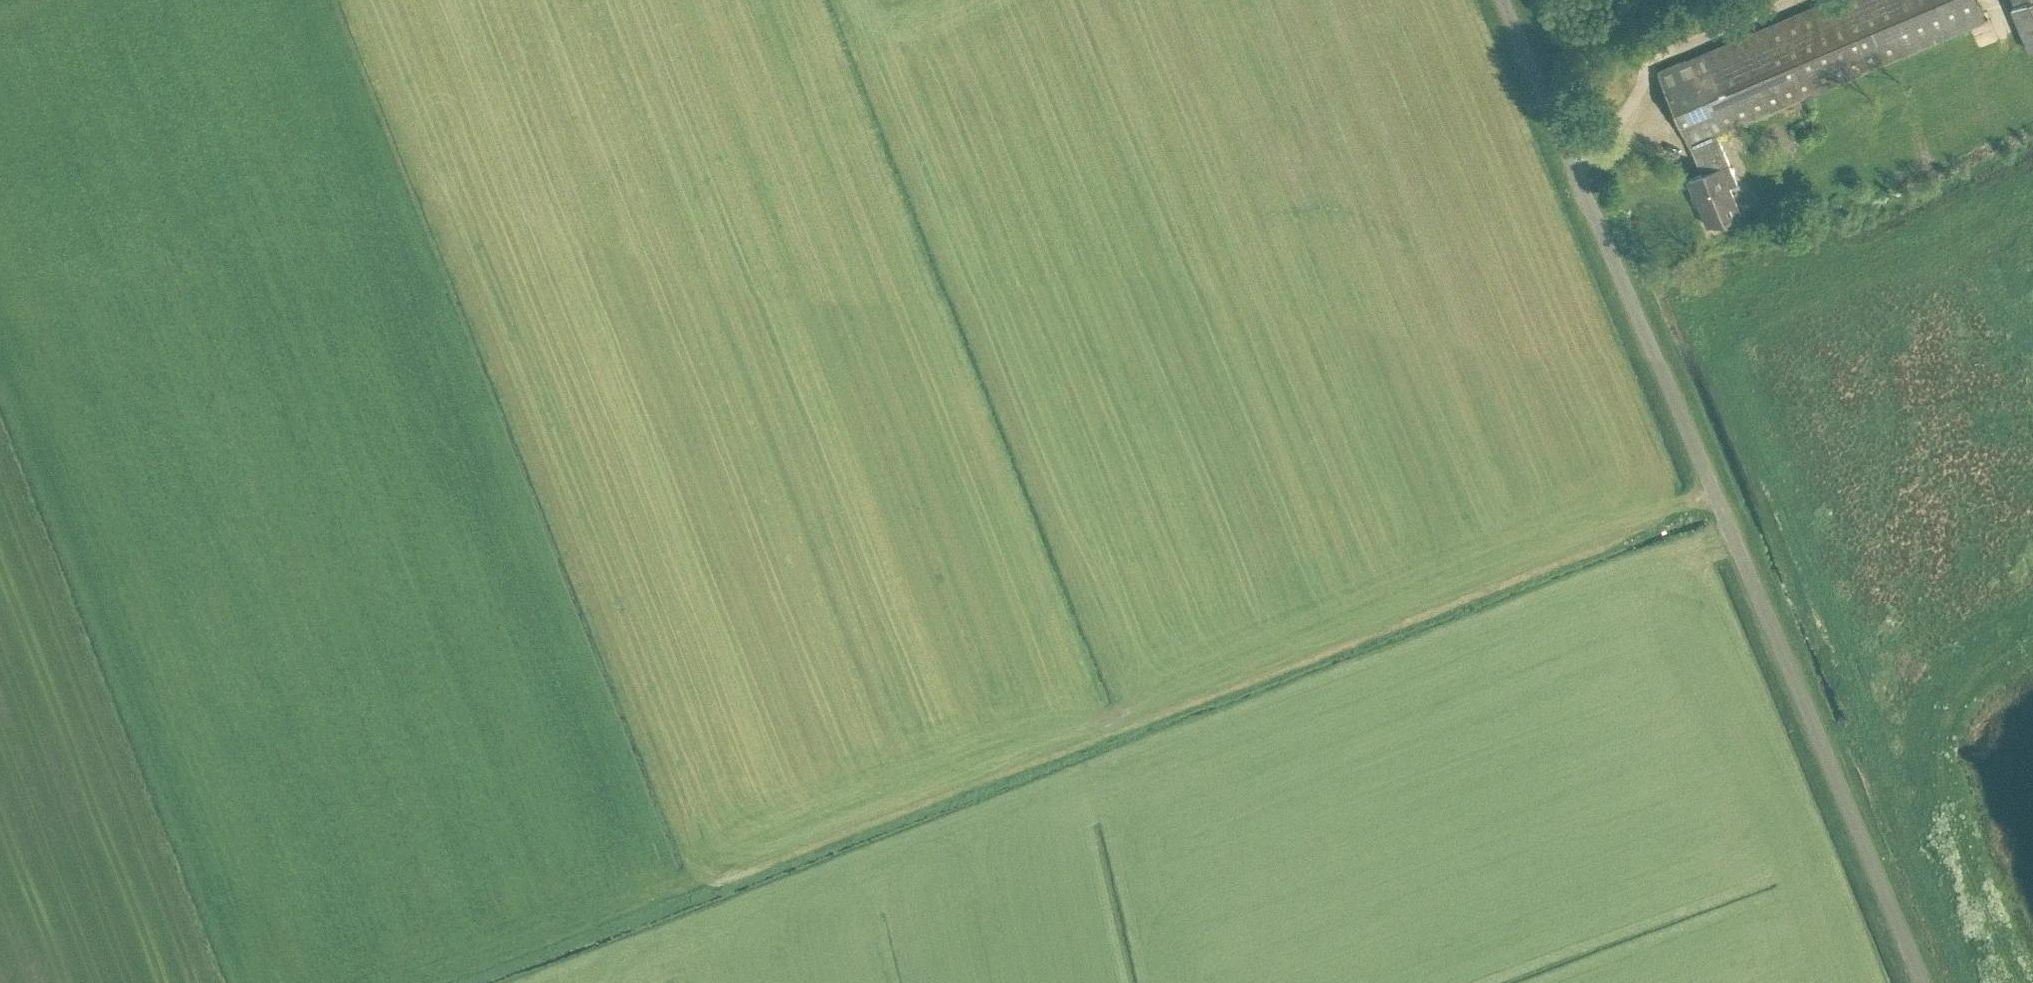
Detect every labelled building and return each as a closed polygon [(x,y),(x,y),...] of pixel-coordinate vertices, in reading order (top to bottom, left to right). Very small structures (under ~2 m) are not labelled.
[(1658,70),(1701,170),(1686,176),(1706,223),(1739,209),(1728,182),(1735,179),(1715,130),(1982,16),(1975,0),(1821,0),(1658,70)] [(2014,2),(2010,4),(2029,49),(2032,47),(2032,0),(2013,0),(2014,2)] [(1642,35),(1645,40),(1650,37),(1648,32),(1642,35)]
